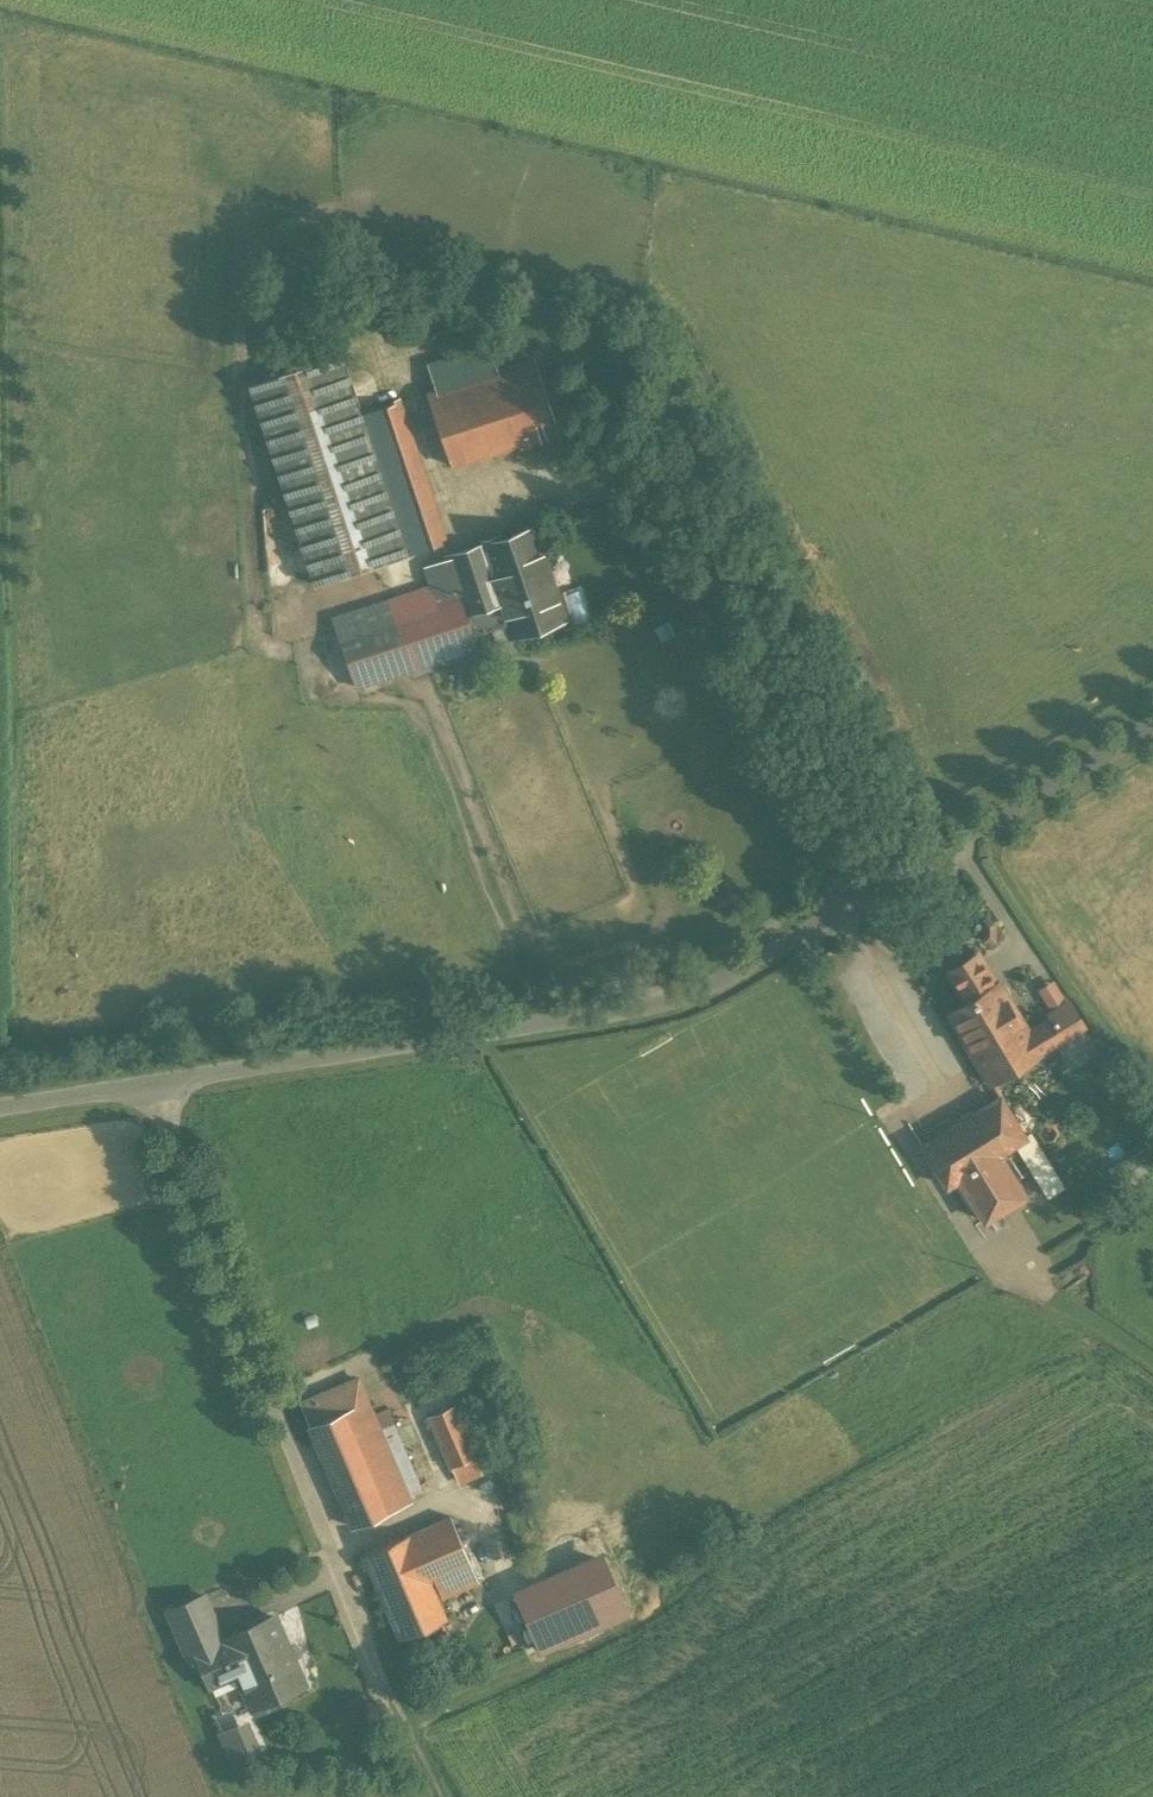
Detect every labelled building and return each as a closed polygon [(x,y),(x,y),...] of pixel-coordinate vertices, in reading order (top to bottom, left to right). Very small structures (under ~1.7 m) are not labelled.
[(286,373),(340,355),(335,340),(281,358),(286,373)] [(576,416),(555,352),(428,393),(451,464),(558,429),(555,422),(576,416)] [(447,541),(399,398),(394,399),(395,403),(360,414),(340,355),(286,373),(248,386),(315,582),(405,552),(406,555),(447,541)] [(411,608),(429,661),(476,646),(471,631),(506,619),(511,634),(562,618),(533,529),(446,557),(457,593),(411,608)] [(358,684),(429,661),(411,608),(365,624),(338,631),(358,684)] [(977,952),(946,971),(964,1002),(995,983),(977,952)] [(964,1002),(946,1012),(988,1081),(1080,1024),(1067,1001),(1048,1012),(1051,1017),(1027,1031),(1020,1020),(1021,1020),(998,981),(995,983),(964,1002)] [(998,1096),(920,1144),(945,1185),(956,1177),(983,1220),(1023,1195),(997,1152),(1023,1136),(998,1096)] [(1132,1176),(1121,1160),(1109,1168),(1120,1184),(1132,1176)] [(335,1388),(299,1403),(308,1425),(366,1400),(356,1378),(335,1387),(335,1388)] [(366,1400),(308,1425),(352,1526),(409,1501),(366,1400)] [(452,1405),(428,1415),(456,1480),(480,1470),(452,1405)] [(519,1451),(520,1449),(519,1446),(518,1444),(516,1443),(513,1442),(511,1443),(509,1444),(508,1447),(507,1449),(508,1451),(509,1453),(511,1455),(514,1455),(516,1455),(518,1453),(519,1451)] [(505,1457),(506,1455),(505,1452),(504,1450),(502,1449),(499,1448),(497,1449),(495,1450),(493,1453),(493,1455),(493,1457),(495,1460),(497,1461),(499,1461),(502,1461),(504,1459),(505,1457)] [(449,1515),(362,1552),(399,1639),(445,1619),(427,1577),(432,1576),(434,1580),(435,1580),(442,1595),(476,1580),(449,1515)] [(637,1543),(493,1605),(508,1640),(652,1578),(637,1543)] [(202,1594),(167,1609),(187,1656),(196,1652),(196,1651),(222,1640),(221,1638),(221,1637),(202,1594)] [(221,1637),(221,1638),(222,1640),(196,1651),(196,1652),(208,1679),(241,1665),(244,1673),(239,1679),(245,1695),(254,1694),(257,1702),(302,1682),(293,1660),(291,1661),(271,1616),(221,1637)] [(229,1763),(261,1748),(245,1714),(213,1729),(229,1763)]
